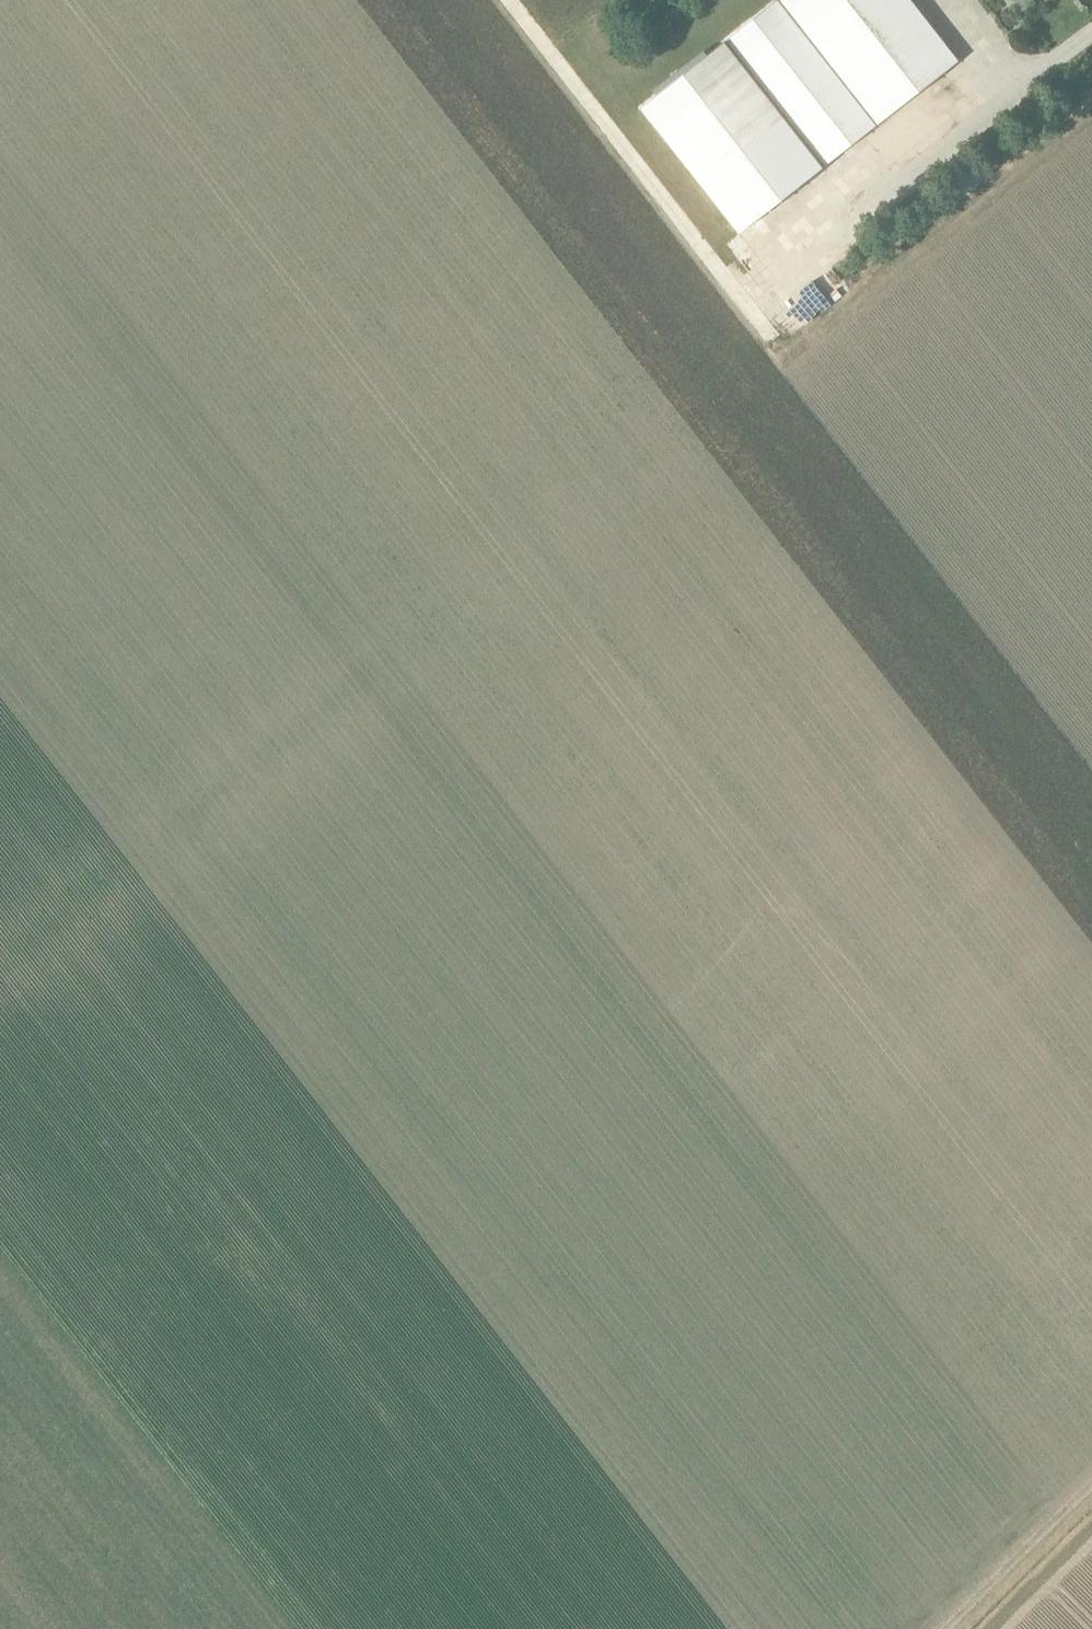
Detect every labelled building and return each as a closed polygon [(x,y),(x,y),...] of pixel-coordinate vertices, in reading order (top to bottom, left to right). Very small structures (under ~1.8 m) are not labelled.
[(824,168),(957,64),(907,0),(779,0),(726,41),(824,168)] [(1022,9),(1033,0),(1015,0),(1022,9)] [(639,110),(738,236),(820,171),(721,45),(639,110)]
